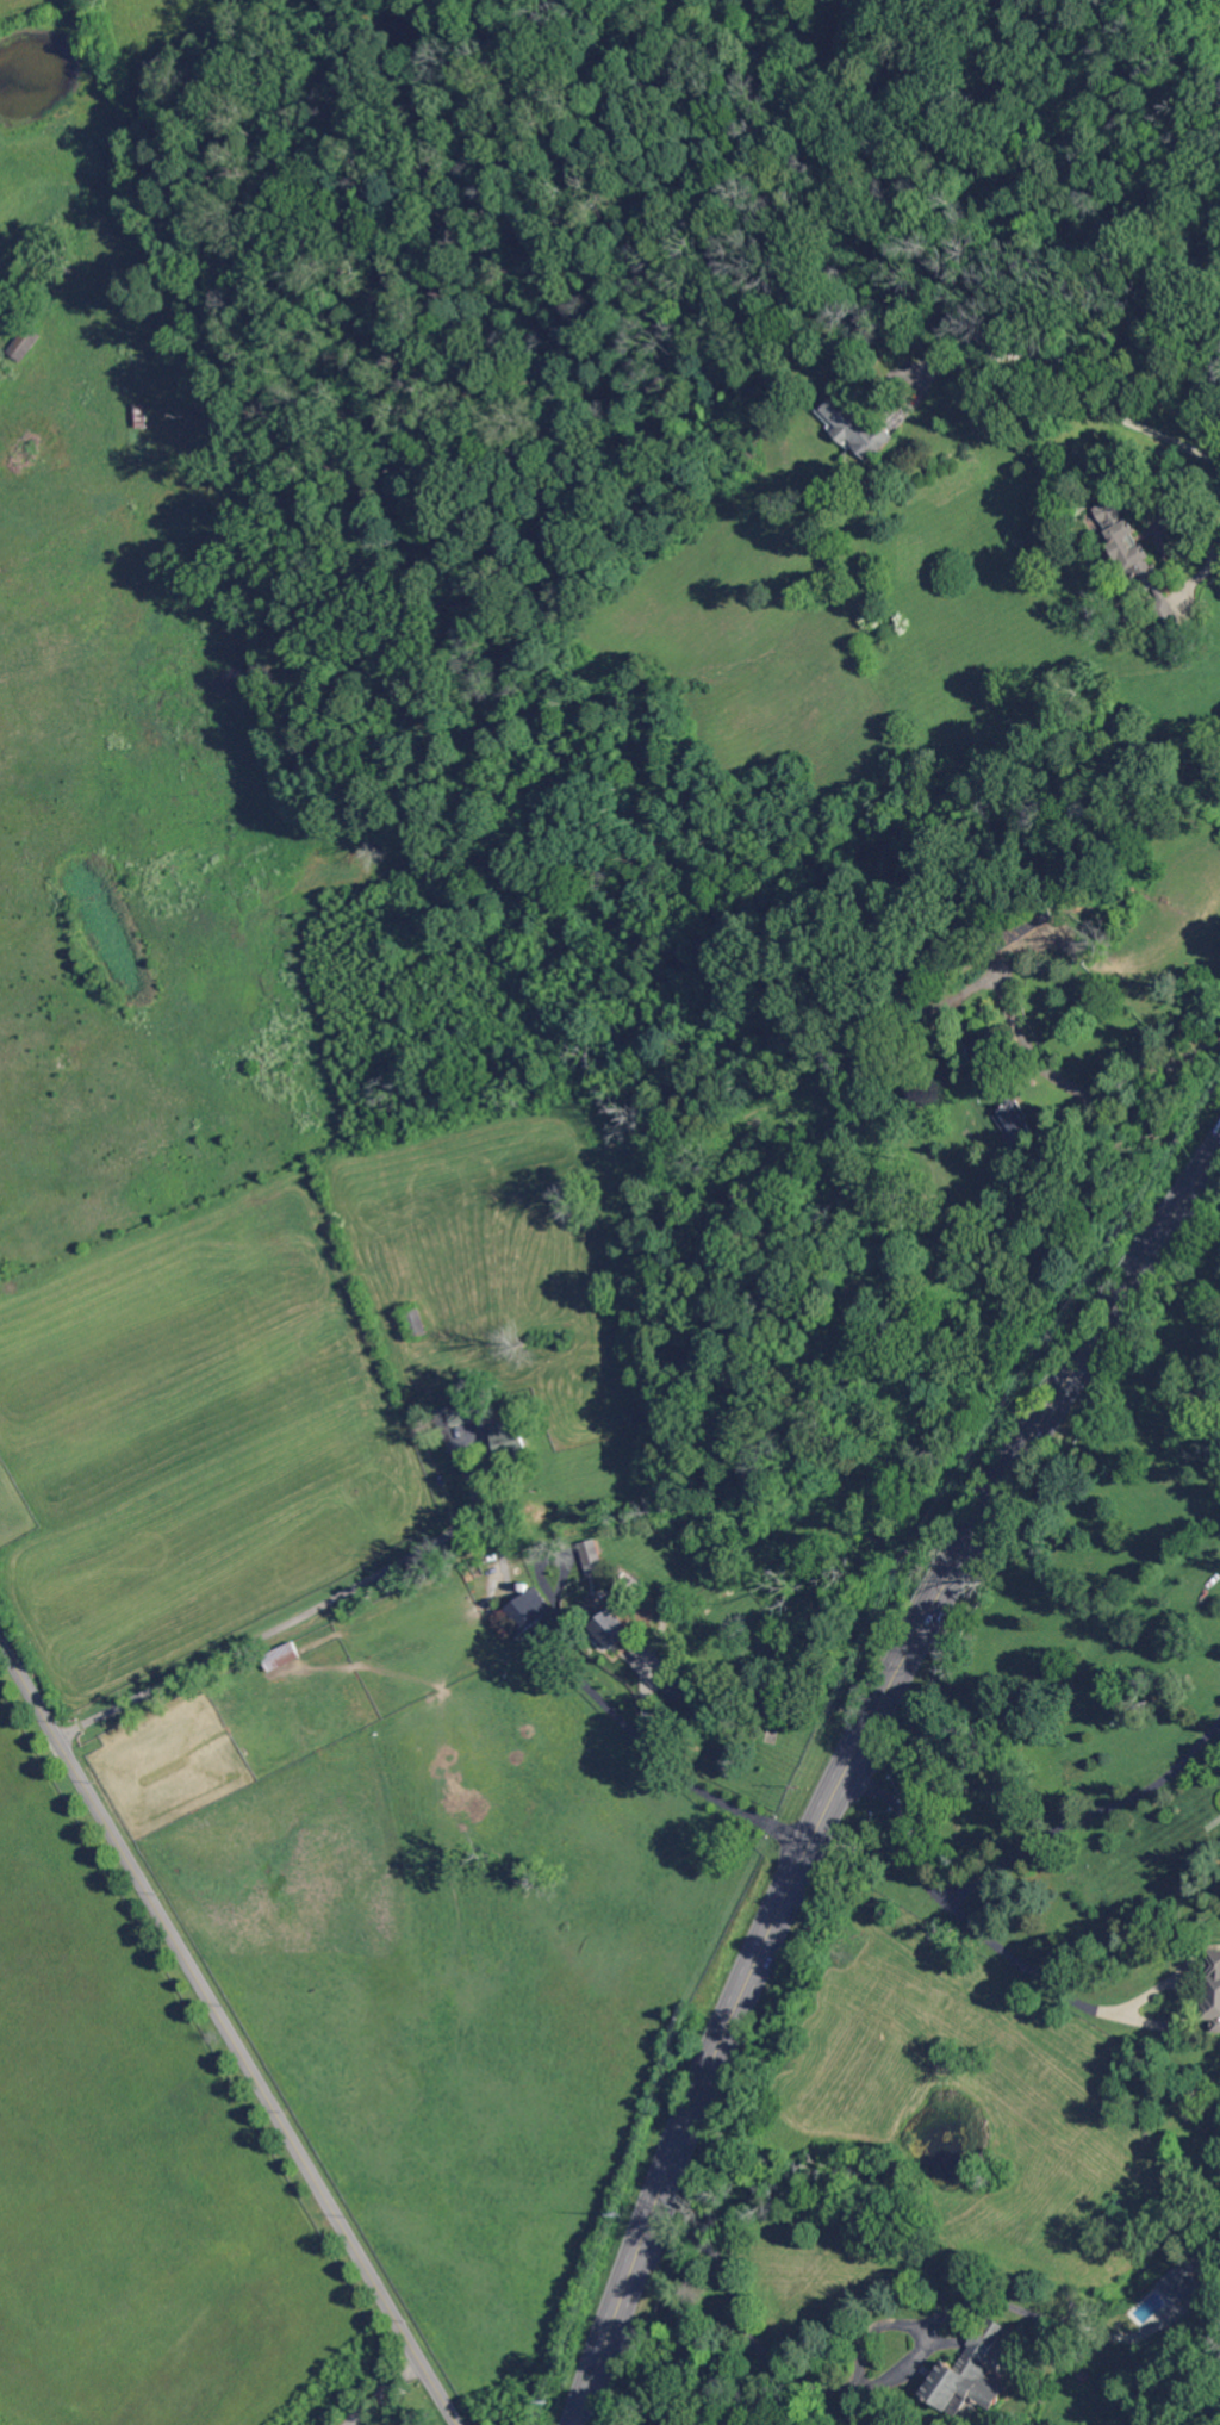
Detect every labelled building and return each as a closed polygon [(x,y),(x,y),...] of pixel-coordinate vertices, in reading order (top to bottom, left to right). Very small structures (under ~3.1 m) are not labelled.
[(960,315),(942,315),(942,304),(960,305),(960,315)] [(24,363),(8,353),(27,325),(44,337),(24,363)] [(853,405),(855,403),(863,411),(867,408),(874,415),(870,419),(876,425),(882,421),(897,437),(870,464),(854,447),(857,444),(852,440),(845,447),(834,435),(841,429),(824,410),(842,393),(853,405)] [(137,429),(136,405),(141,404),(148,404),(149,415),(149,428),(142,428),(137,429)] [(1128,522),(1133,518),(1141,533),(1135,535),(1143,547),(1147,543),(1156,559),(1151,561),(1154,568),(1159,566),(1166,580),(1160,584),(1169,598),(1170,597),(1183,622),(1165,633),(1151,608),(1163,601),(1156,589),(1144,596),(1138,584),(1133,586),(1126,585),(1123,579),(1125,573),(1103,534),(1109,531),(1104,522),(1103,522),(1097,510),(1121,497),(1129,512),(1125,515),(1128,522)] [(1016,1107),(1022,1103),(1031,1118),(1027,1119),(1039,1138),(1027,1145),(1023,1139),(1017,1144),(1014,1139),(1012,1140),(995,1115),(1010,1106),(1007,1101),(1003,1096),(997,1086),(988,1092),(979,1077),(997,1065),(1003,1075),(998,1077),(1016,1107)] [(413,1339),(409,1324),(405,1312),(419,1307),(428,1335),(413,1339)] [(440,1430),(435,1413),(435,1411),(469,1401),(474,1422),(468,1423),(441,1430),(440,1430)] [(510,1430),(521,1426),(528,1450),(504,1456),(499,1457),(488,1424),(490,1423),(491,1423),(502,1419),(506,1418),(510,1430)] [(590,1577),(585,1559),(585,1557),(581,1547),(580,1544),(597,1540),(602,1557),(605,1572),(590,1577)] [(528,1634),(508,1611),(518,1603),(525,1596),(534,1588),(537,1593),(540,1596),(548,1605),(553,1611),(553,1612),(534,1629),(528,1634)] [(617,1652),(595,1627),(622,1600),(625,1604),(630,1610),(624,1617),(631,1624),(637,1631),(635,1634),(627,1642),(617,1652)] [(273,1672),(264,1656),(297,1641),(305,1656),(273,1672)] [(1208,1950),(1219,1950),(1219,2032),(1215,2032),(1215,2020),(1206,2019),(1207,2003),(1209,2004),(1210,1978),(1207,1978),(1208,1953),(1208,1950)] [(1156,2325),(1154,2324),(1145,2314),(1135,2303),(1162,2278),(1177,2264),(1189,2276),(1188,2276),(1188,2277),(1187,2278),(1184,2281),(1169,2295),(1166,2297),(1174,2307),(1175,2307),(1174,2308),(1156,2325)] [(984,2363),(992,2369),(989,2375),(1001,2383),(1007,2387),(994,2407),(992,2410),(992,2408),(971,2395),(958,2417),(941,2406),(923,2394),(928,2387),(932,2381),(932,2380),(935,2375),(936,2373),(946,2359),(951,2363),(954,2356),(960,2361),(964,2354),(966,2352),(970,2345),(971,2344),(989,2315),(1007,2327),(1007,2328),(1004,2331),(984,2363)] [(1085,2386),(1076,2375),(1084,2367),(1094,2377),(1085,2386)]
